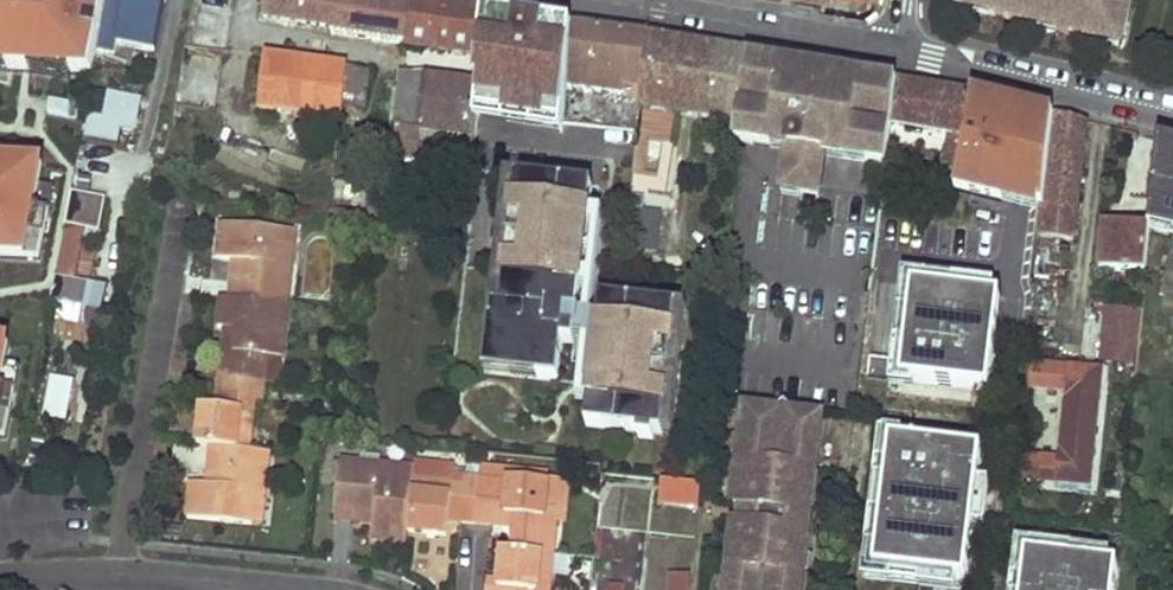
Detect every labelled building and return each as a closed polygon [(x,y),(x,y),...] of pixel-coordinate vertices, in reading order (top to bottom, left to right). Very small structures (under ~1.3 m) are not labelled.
[(25,0),(24,0),(22,11),(0,7),(0,72),(10,72),(25,0)] [(24,0),(0,0),(0,7),(22,11),(24,0)] [(10,72),(26,73),(93,77),(98,55),(108,0),(64,0),(64,4),(53,2),(53,0),(25,0),(10,72)] [(98,55),(116,57),(118,45),(155,52),(165,6),(129,0),(109,0),(98,55)] [(299,25),(305,0),(268,0),(265,19),(299,25)] [(299,25),(333,29),(338,0),(305,0),(299,25)] [(333,29),(333,35),(407,44),(413,0),(338,0),(333,29)] [(407,44),(481,55),(485,15),(486,9),(439,0),(413,0),(407,44)] [(1000,21),(1036,29),(1038,23),(1066,28),(1065,36),(1100,44),(1103,32),(1126,38),(1128,39),(1137,0),(969,0),(968,3),(971,3),(1002,10),(1000,21)] [(971,3),(968,14),(1000,21),(1002,10),(971,3)] [(480,85),(476,115),(510,120),(511,117),(516,77),(513,73),(517,30),(562,33),(543,120),(569,121),(571,88),(574,28),(485,15),(481,55),(478,84),(480,85)] [(1036,29),(1035,32),(1064,39),(1065,36),(1066,28),(1038,23),(1036,29)] [(574,28),(571,88),(629,98),(632,75),(644,75),(648,39),(611,33),(574,28)] [(511,117),(543,120),(562,33),(517,30),(513,73),(516,77),(511,117)] [(1103,32),(1100,44),(1123,48),(1126,38),(1103,32)] [(644,75),(641,111),(677,116),(684,44),(648,39),(644,75)] [(684,44),(677,116),(703,120),(711,49),(684,44)] [(729,52),(711,49),(703,120),(740,126),(741,126),(748,54),(729,52)] [(767,57),(748,54),(741,126),(740,126),(738,142),(772,147),(774,141),(792,144),(791,151),(785,186),(803,189),(802,195),(821,198),(827,156),(828,149),(868,156),(867,162),(888,166),(892,123),(897,84),(884,81),(880,81),(880,83),(859,80),(766,65),(767,57)] [(286,59),(265,56),(260,107),(281,110),(286,59)] [(859,80),(861,71),(816,65),(767,57),(766,65),(859,80)] [(286,59),(281,110),(343,116),(344,106),(346,67),(286,59)] [(346,67),(344,106),(355,107),(360,69),(346,67)] [(478,84),(402,75),(395,154),(418,158),(421,131),(473,138),(476,115),(480,85),(478,84)] [(897,84),(892,123),(967,139),(974,97),(897,84)] [(90,116),(85,139),(119,145),(121,131),(136,133),(143,100),(108,93),(103,118),(90,116)] [(1057,115),(974,97),(967,139),(954,192),(1041,211),(1047,211),(1057,115)] [(1037,241),(1036,252),(1063,255),(1064,244),(1075,245),(1088,123),(1073,119),(1057,115),(1047,211),(1041,211),(1037,241)] [(792,144),(774,141),(772,147),(791,151),(792,144)] [(1161,142),(1159,153),(1172,156),(1172,144),(1161,142)] [(633,185),(636,147),(619,146),(614,183),(633,185)] [(828,149),(827,156),(867,162),(868,156),(828,149)] [(1159,153),(1152,218),(1172,224),(1172,156),(1159,153)] [(41,261),(50,211),(35,209),(40,185),(44,166),(7,164),(6,166),(0,165),(0,259),(41,261)] [(514,171),(504,170),(491,298),(501,299),(514,171)] [(591,179),(514,171),(501,299),(491,298),(488,328),(497,329),(494,360),(538,364),(537,373),(558,375),(562,337),(574,339),(575,325),(538,321),(540,303),(578,307),(580,282),(546,278),(548,263),(582,267),(586,219),(553,215),(554,201),(588,203),(591,179)] [(54,188),(40,185),(35,209),(50,211),(54,188)] [(784,192),(802,195),(803,189),(785,186),(784,192)] [(73,191),(53,302),(87,308),(84,321),(85,328),(90,332),(99,333),(109,286),(76,279),(86,230),(101,233),(108,199),(73,191)] [(553,215),(586,219),(588,203),(554,201),(553,215)] [(1151,232),(1172,237),(1172,224),(1152,218),(1151,231),(1151,232)] [(1151,232),(1151,231),(1125,228),(1124,233),(1106,232),(1102,266),(1146,270),(1151,232)] [(268,362),(283,363),(291,269),(279,268),(281,234),(222,230),(218,267),(232,270),(241,270),(239,289),(230,289),(229,306),(223,306),(220,333),(227,335),(225,358),(268,362)] [(279,268),(291,269),(295,236),(281,234),(279,268)] [(546,278),(580,282),(582,267),(548,263),(546,278)] [(917,265),(906,360),(995,370),(1005,275),(917,265)] [(241,270),(232,270),(230,289),(239,289),(241,270)] [(676,299),(600,291),(597,316),(631,320),(630,335),(596,331),(591,379),(624,383),(623,397),(589,394),(587,419),(640,424),(639,430),(653,431),(654,426),(663,427),(676,299)] [(663,427),(673,428),(686,300),(676,299),(663,427)] [(538,321),(575,325),(578,307),(540,303),(538,321)] [(1138,347),(1141,320),(1138,320),(1139,309),(1131,308),(1129,319),(1123,318),(1120,346),(1138,347)] [(597,316),(596,331),(630,335),(631,320),(597,316)] [(488,328),(484,368),(537,373),(538,364),(494,360),(497,329),(488,328)] [(558,375),(570,376),(574,339),(562,337),(558,375)] [(7,440),(17,391),(2,388),(6,365),(10,345),(0,345),(0,440),(7,440)] [(225,358),(224,367),(267,372),(268,362),(225,358)] [(1021,479),(1091,486),(1102,369),(1034,362),(1031,387),(1068,391),(1062,458),(1024,454),(1021,479)] [(21,368),(6,365),(2,388),(17,391),(21,368)] [(260,404),(265,405),(267,372),(224,367),(220,401),(260,404)] [(624,383),(591,379),(589,394),(623,397),(624,383)] [(49,380),(44,423),(70,426),(75,383),(49,380)] [(220,401),(220,414),(259,418),(260,404),(220,401)] [(821,436),(808,435),(809,419),(809,418),(762,412),(761,414),(760,429),(747,427),(738,508),(741,508),(746,509),(745,525),(739,524),(731,589),(803,589),(821,436)] [(220,414),(214,413),(210,453),(213,454),(212,470),(222,471),(220,489),(210,488),(197,487),(194,524),(254,529),(258,492),(272,494),(275,458),(256,456),(259,418),(220,414)] [(747,427),(760,429),(761,414),(749,413),(747,427)] [(821,436),(822,421),(809,419),(808,435),(821,436)] [(896,419),(881,550),(973,560),(988,430),(896,419)] [(348,463),(342,519),(363,522),(379,523),(379,536),(415,540),(416,531),(426,532),(444,533),(446,521),(448,488),(418,485),(419,481),(385,478),(385,467),(348,463)] [(385,467),(385,478),(419,481),(419,470),(385,467)] [(222,471),(212,470),(210,488),(220,489),(222,471)] [(499,526),(509,528),(508,540),(507,551),(498,549),(493,589),(555,589),(559,533),(547,531),(550,494),(552,479),(505,474),(503,484),(499,526)] [(461,489),(459,522),(489,525),(492,483),(468,480),(466,489),(461,489)] [(492,483),(489,525),(499,526),(503,484),(492,483)] [(665,483),(661,505),(696,511),(700,489),(665,483)] [(448,488),(446,521),(459,522),(461,489),(448,488)] [(258,492),(254,529),(270,530),(272,494),(258,492)] [(547,531),(559,533),(562,495),(550,494),(547,531)] [(1023,589),(1113,589),(1116,564),(1028,556),(1023,589)] [(691,581),(674,579),(673,589),(690,589),(691,581)]
